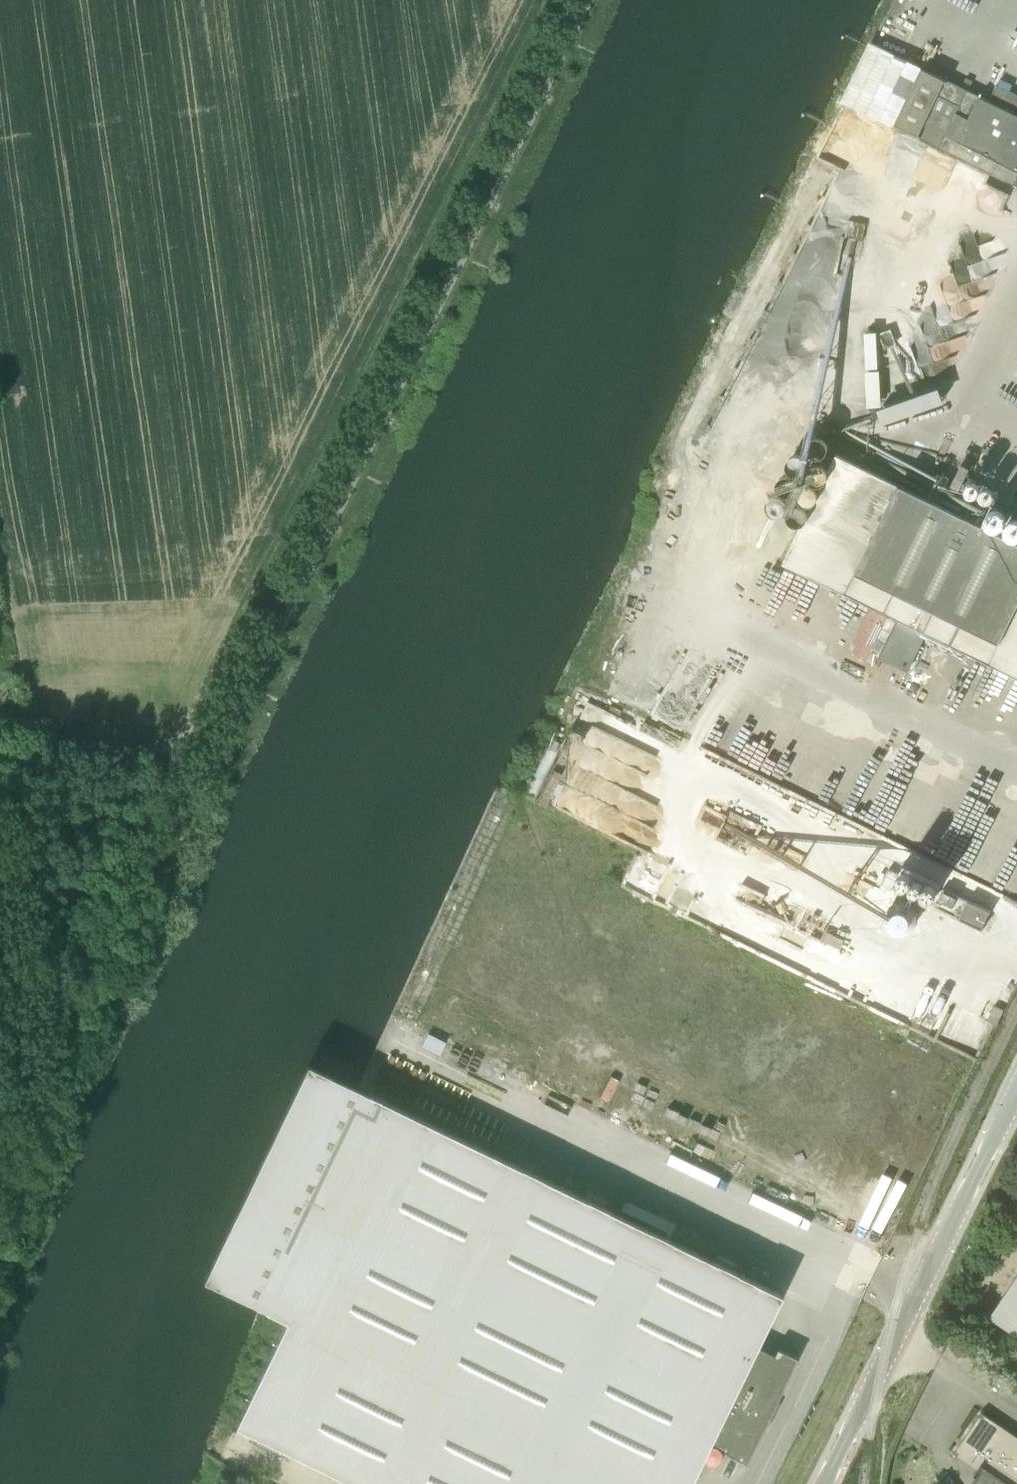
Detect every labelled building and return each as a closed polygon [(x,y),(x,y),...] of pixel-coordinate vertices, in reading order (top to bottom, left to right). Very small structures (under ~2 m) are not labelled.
[(996,85),(989,101),(921,68),(894,125),(917,137),(1014,182),(1016,184),(1016,95),(996,85)] [(880,396),(886,416),(944,398),(938,378),(880,396)] [(950,643),(1016,676),(1016,539),(1005,533),(898,480),(896,483),(838,455),(797,539),(791,536),(779,560),(950,643)] [(903,884),(898,895),(887,918),(911,929),(922,907),(927,895),(935,899),(942,884),(903,866),(896,880),(903,884)] [(943,888),(934,906),(983,929),(983,928),(982,927),(990,912),(991,912),(991,911),(943,888)] [(988,1020),(997,1024),(1004,1010),(995,1005),(988,1020)] [(203,1277),(263,1307),(369,1092),(304,1063),(203,1277)] [(773,1405),(796,1357),(776,1347),(773,1354),(754,1344),(779,1292),(383,1100),(369,1092),(263,1307),(285,1318),(234,1423),(359,1483),(686,1483),(709,1436),(728,1445),(725,1452),(746,1462),(773,1405)] [(991,1315),(1016,1333),(1016,1276),(991,1315)] [(1016,1476),(1016,1436),(981,1412),(953,1452),(971,1465),(980,1451),(1016,1476)] [(980,1451),(971,1465),(977,1469),(973,1474),(976,1476),(971,1483),(1016,1483),(1016,1476),(980,1451)]
